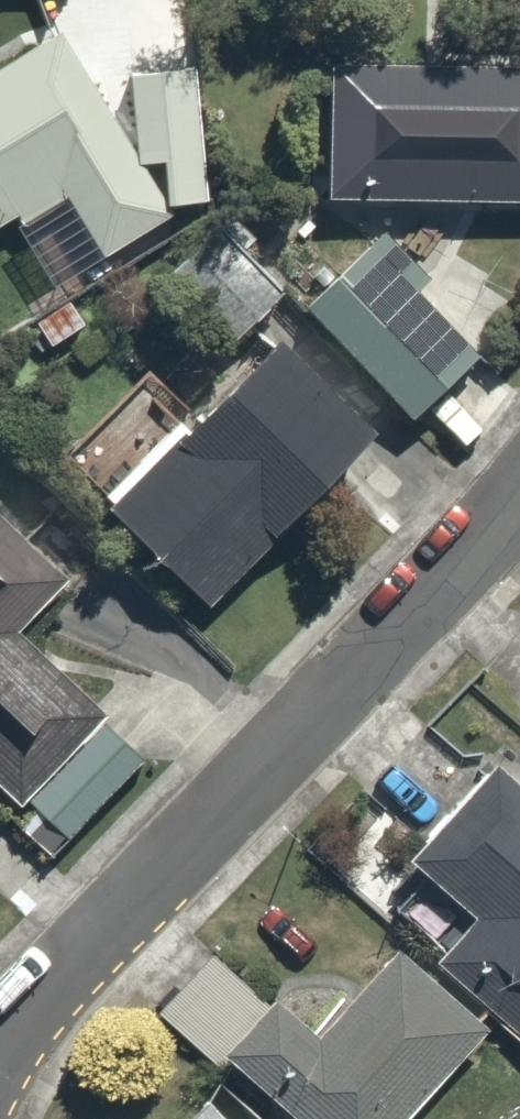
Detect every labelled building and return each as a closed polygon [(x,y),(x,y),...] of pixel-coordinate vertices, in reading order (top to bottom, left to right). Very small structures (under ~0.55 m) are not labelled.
[(0,61),(0,229),(71,190),(110,260),(176,224),(67,24),(0,61)] [(194,55),(129,71),(151,162),(216,146),(194,55)] [(338,59),(337,198),(519,200),(519,61),(338,59)] [(299,267),(244,213),(180,278),(235,332),(299,267)] [(492,341),(384,227),(312,296),(420,410),(492,341)] [(288,315),(194,414),(141,364),(68,441),(122,491),(233,596),(399,420),(288,315)] [(67,836),(152,742),(29,630),(87,566),(0,487),(0,776),(67,836)] [(511,760),(380,903),(412,932),(519,1032),(519,768),(511,760)] [(404,935),(322,1020),(284,984),(236,1034),(325,1118),(397,1118),(492,1019),(404,935)] [(181,1118),(252,1118),(223,1084),(181,1118)]
